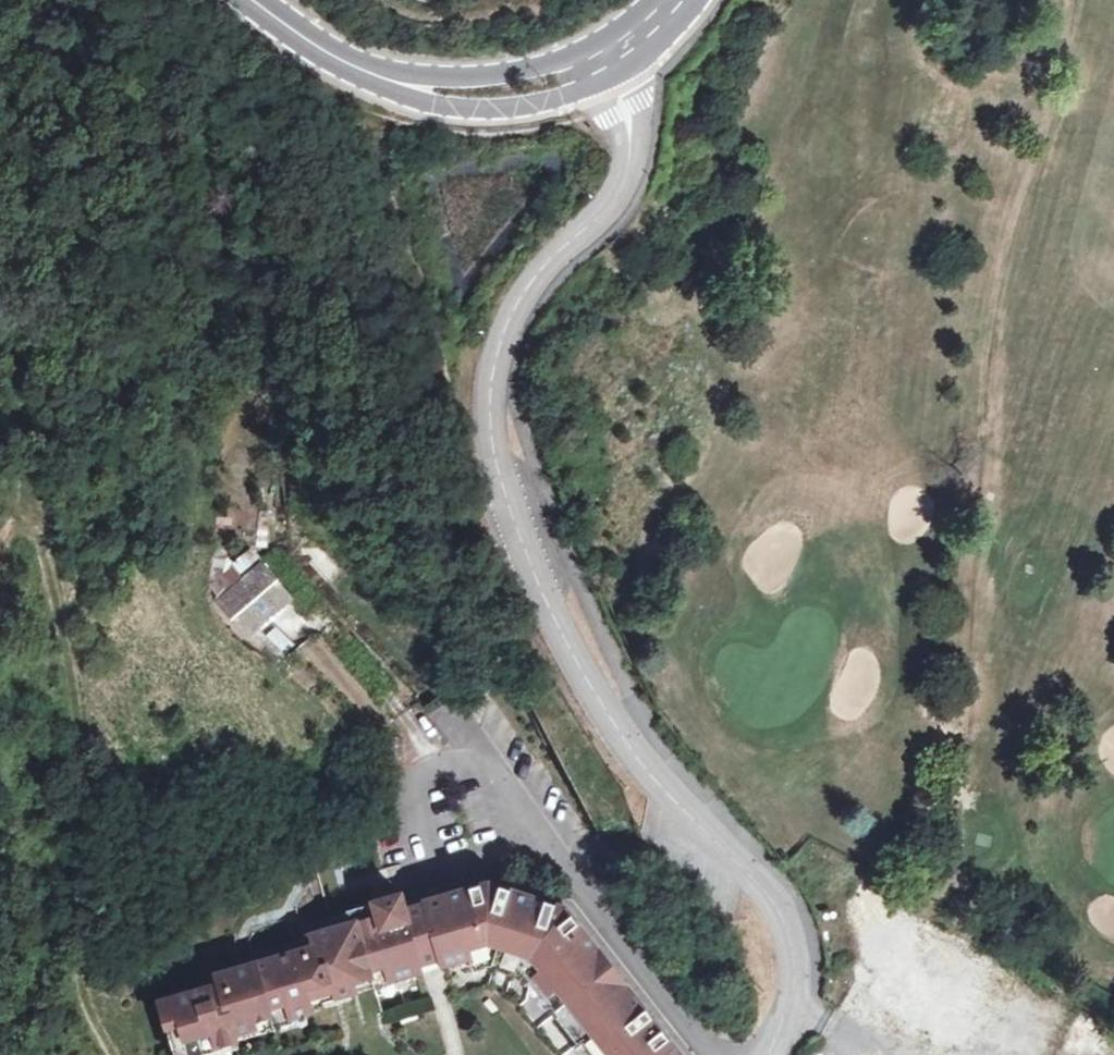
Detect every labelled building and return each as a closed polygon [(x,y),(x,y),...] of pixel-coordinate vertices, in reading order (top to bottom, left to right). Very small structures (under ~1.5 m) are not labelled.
[(224,568),(234,582),(212,600),(243,637),(283,602),(245,552),(224,568)] [(291,653),(300,646),(276,619),(267,628),(291,653)] [(558,907),(480,885),(418,905),(419,908),(399,914),(394,899),(367,908),(371,920),(303,942),(307,954),(212,984),(215,994),(156,1013),(170,1054),(217,1054),(234,1049),(232,1043),(253,1036),(250,1029),(286,1018),(288,1025),(309,1018),(302,996),(326,988),(330,1003),(352,996),(349,988),(367,982),(366,979),(382,974),(386,984),(415,975),(413,967),(436,960),(438,967),(465,959),(461,946),(479,940),(483,953),(498,948),(511,953),(509,961),(527,967),(535,974),(532,977),(546,994),(554,987),(576,1014),(568,1020),(598,1054),(682,1054),(558,907)] [(862,895),(856,905),(871,960),(866,962),(870,976),(874,975),(876,978),(858,1008),(943,1054),(945,1054),(959,1032),(986,1048),(1022,983),(862,895)]
